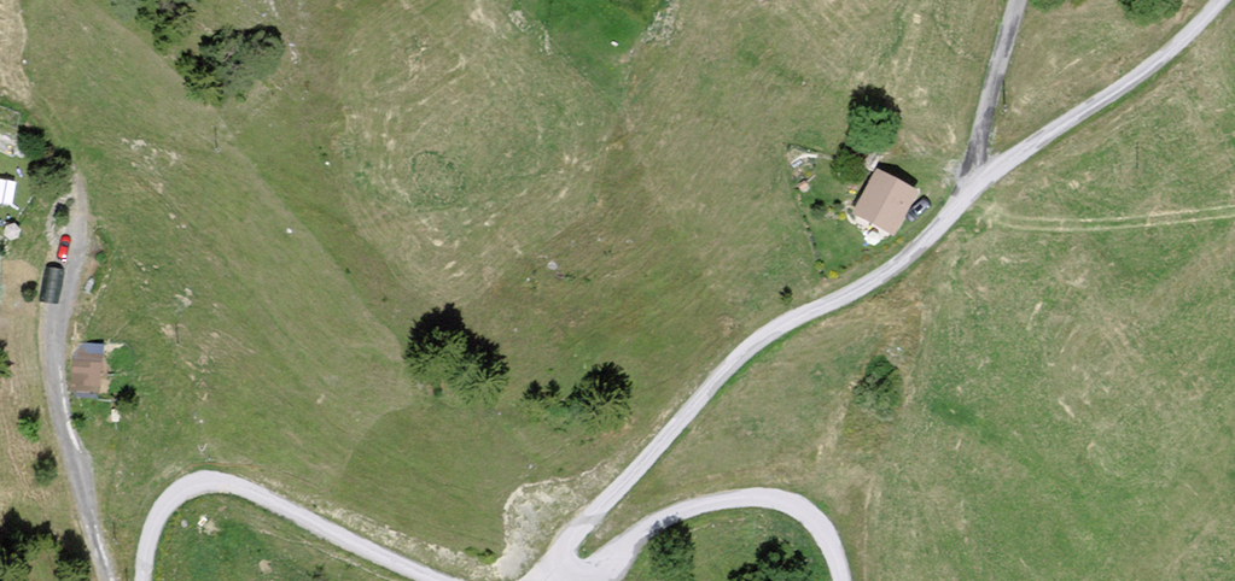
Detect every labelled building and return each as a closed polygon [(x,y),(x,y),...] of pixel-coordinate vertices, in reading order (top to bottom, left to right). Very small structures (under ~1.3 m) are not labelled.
[(919,196),(880,176),(858,219),(897,239),(919,196)] [(72,384),(98,391),(106,361),(80,354),(72,384)]
